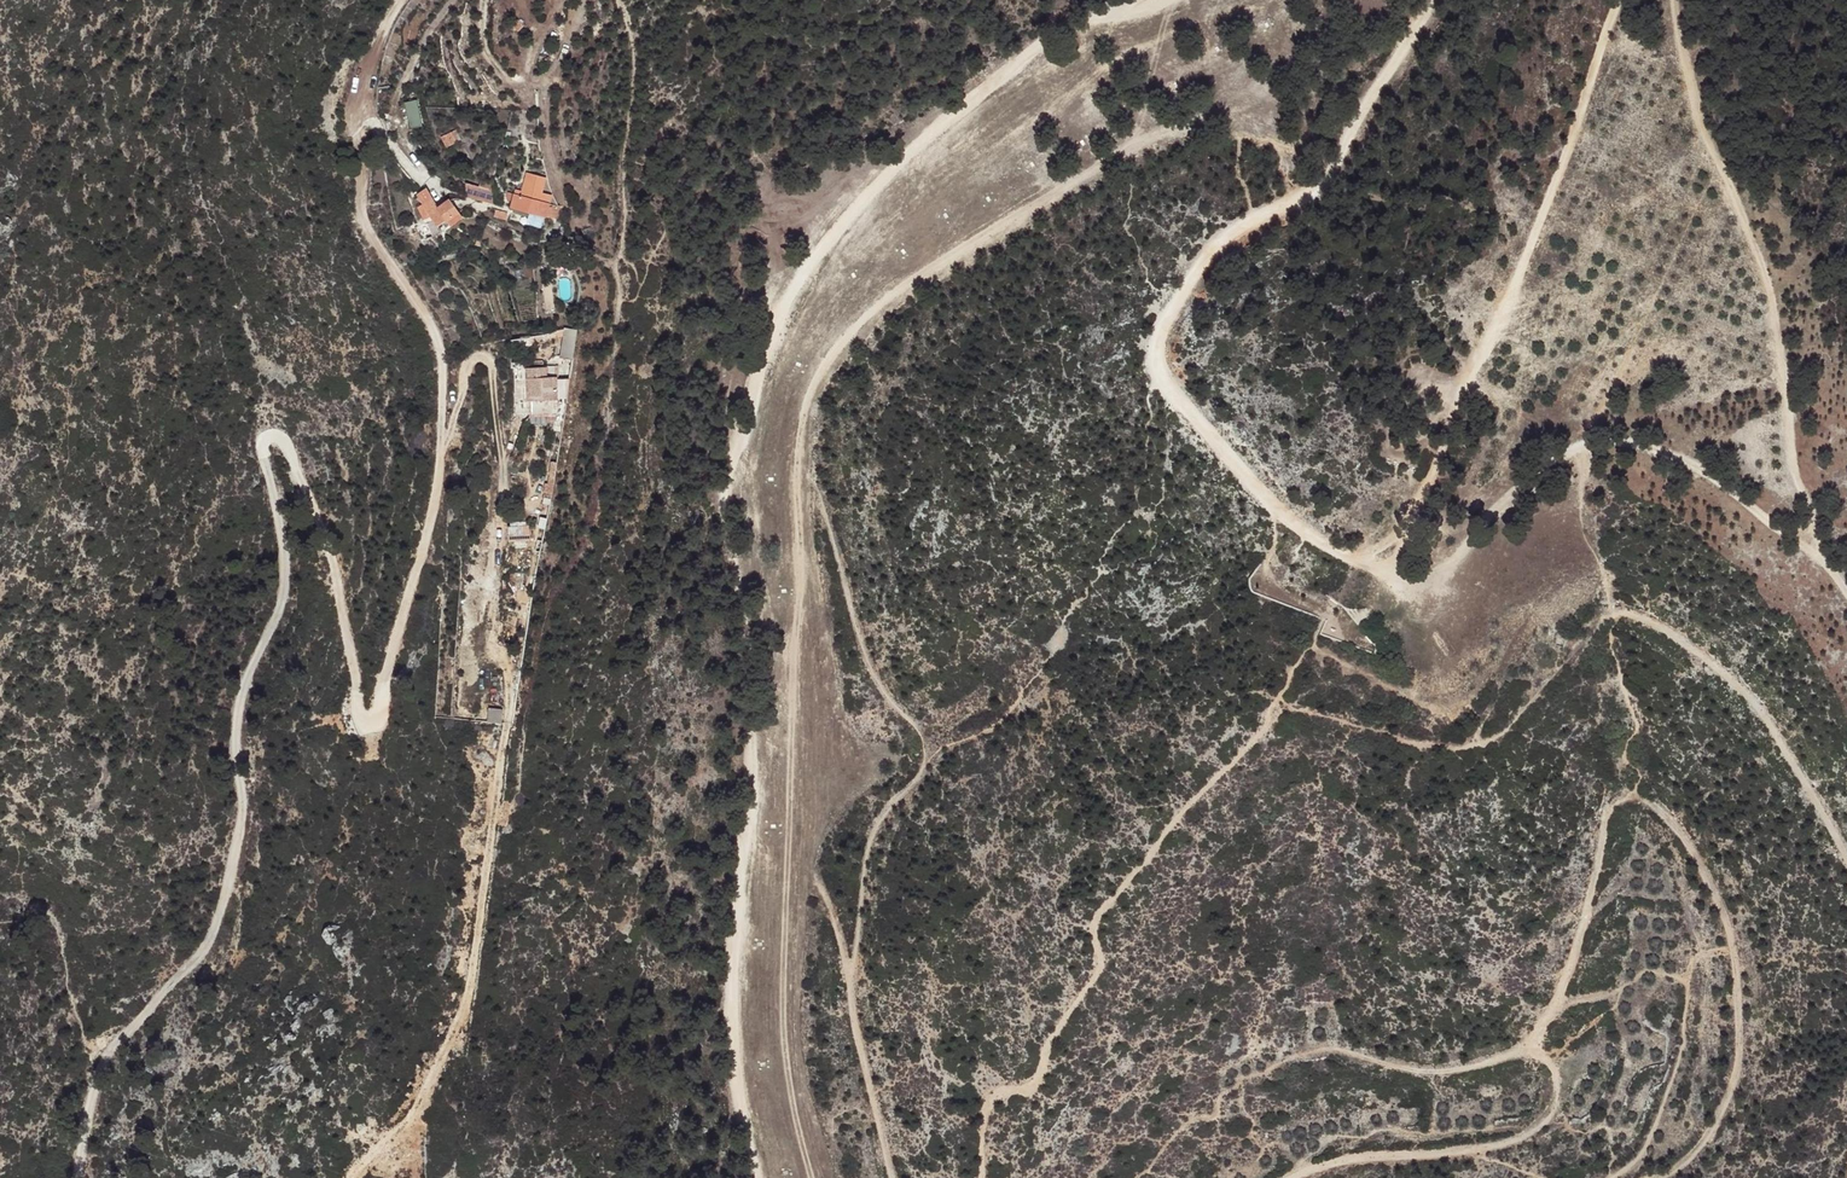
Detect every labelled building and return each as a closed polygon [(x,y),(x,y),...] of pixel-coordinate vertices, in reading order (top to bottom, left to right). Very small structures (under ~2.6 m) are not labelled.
[(418,98),(405,102),(411,128),(424,124),(418,98)] [(449,139),(438,140),(439,148),(452,148),(449,139)] [(539,179),(526,176),(523,202),(514,199),(511,211),(544,216),(546,197),(537,194),(539,179)] [(420,193),(415,196),(412,200),(427,221),(433,215),(436,212),(420,193)] [(463,194),(466,203),(494,209),(494,198),(463,194)] [(444,229),(455,216),(444,205),(436,212),(433,215),(444,229)] [(556,257),(556,246),(546,245),(548,258),(556,257)] [(564,356),(577,357),(579,328),(566,327),(564,356)] [(539,373),(525,372),(525,404),(551,404),(553,386),(538,383),(539,373)] [(512,525),(513,539),(534,537),(533,523),(512,525)] [(500,729),(502,712),(487,709),(484,727),(500,729)]
